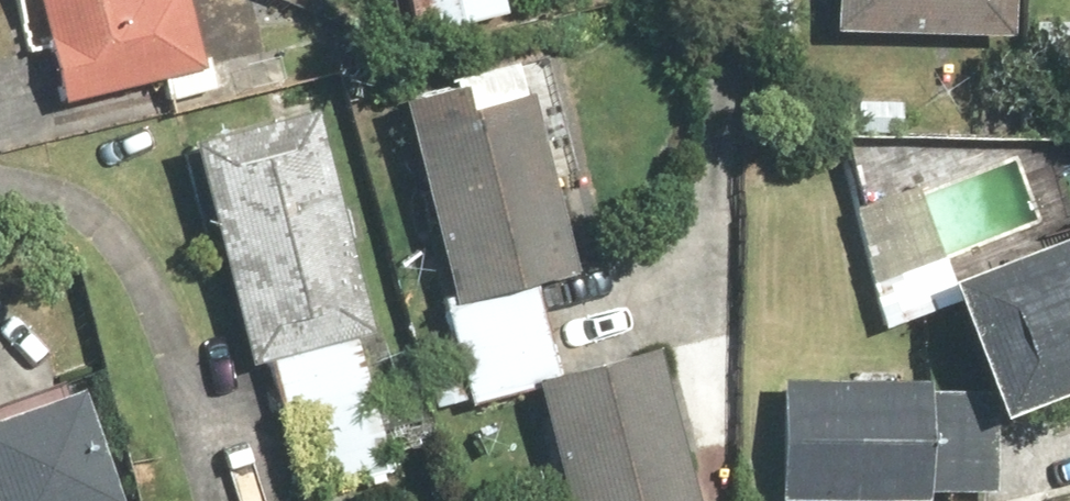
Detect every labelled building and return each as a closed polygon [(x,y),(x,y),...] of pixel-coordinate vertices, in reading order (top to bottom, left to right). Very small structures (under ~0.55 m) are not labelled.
[(175,18),(170,0),(23,0),(42,105),(147,79),(152,102),(212,87),(193,14),(175,18)] [(498,0),(409,0),(419,32),(499,5),(498,0)] [(823,43),(1007,49),(1009,0),(824,0),(823,43)] [(493,62),(374,98),(439,309),(515,285),(558,272),(493,62)] [(291,102),(165,138),(230,367),(243,364),(339,336),(357,331),(291,102)] [(926,308),(988,443),(1069,405),(1069,243),(926,308)] [(516,287),(440,310),(427,314),(442,365),(413,374),(423,408),(451,400),(453,408),(515,389),(546,500),(680,500),(637,346),(542,372),(516,287)] [(377,469),(339,336),(243,364),(281,497),(377,469)] [(772,388),(769,500),(925,500),(927,392),(772,388)] [(42,389),(0,404),(0,500),(83,500),(42,389)]
